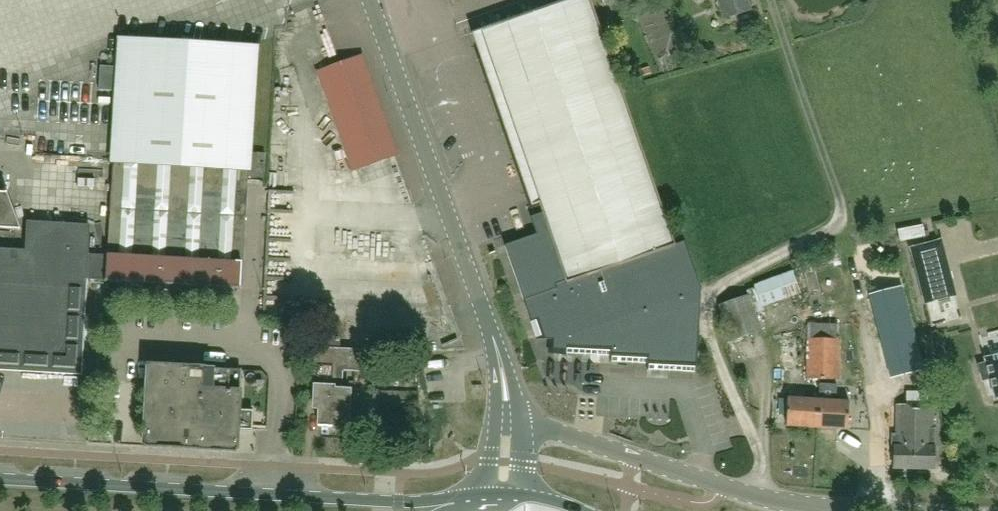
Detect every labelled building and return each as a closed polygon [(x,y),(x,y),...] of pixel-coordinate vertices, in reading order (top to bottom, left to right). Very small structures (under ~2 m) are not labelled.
[(471,33),(480,60),(488,57),(543,218),(532,222),(536,234),(504,245),(536,338),(554,339),(554,352),(610,355),(610,361),(647,363),(647,369),(696,371),(700,288),(685,243),(675,246),(590,0),(568,0),(471,33)] [(724,20),(751,11),(747,0),(717,0),(724,20)] [(256,45),(120,37),(113,160),(264,169),(265,153),(249,152),(254,70),(256,46),(256,45)] [(362,56),(319,71),(354,170),(397,155),(362,56)] [(264,169),(113,160),(107,255),(99,254),(97,280),(241,289),(242,282),(246,210),(247,180),(263,181),(264,169)] [(21,230),(8,193),(0,193),(0,229),(21,230)] [(99,254),(87,253),(88,227),(28,223),(26,252),(0,251),(0,368),(80,373),(85,280),(97,280),(99,254)] [(928,223),(904,229),(907,243),(931,237),(928,223)] [(941,240),(911,248),(926,303),(956,295),(941,240)] [(746,291),(747,295),(754,314),(764,310),(763,307),(800,294),(792,271),(754,286),(755,288),(746,291)] [(923,366),(903,288),(871,296),(891,374),(923,366)] [(754,314),(747,295),(718,306),(730,341),(760,330),(754,314)] [(315,350),(317,350),(313,411),(319,411),(318,427),(331,428),(331,427),(367,429),(368,411),(368,402),(349,401),(350,391),(339,390),(340,369),(369,371),(370,353),(340,351),(342,324),(316,323),(315,350)] [(824,339),(817,324),(807,323),(805,380),(819,381),(819,380),(822,380),(824,339)] [(838,325),(817,324),(824,339),(822,380),(819,380),(819,381),(839,382),(838,325)] [(986,359),(987,363),(979,365),(983,380),(991,378),(996,396),(995,396),(996,398),(997,397),(997,356),(986,359)] [(144,386),(147,386),(143,446),(236,452),(237,430),(250,431),(251,413),(238,412),(239,391),(240,370),(205,368),(205,366),(146,363),(144,386)] [(816,429),(818,401),(803,400),(804,393),(790,392),(789,399),(787,399),(786,427),(816,429)] [(818,401),(816,429),(847,431),(849,403),(848,403),(848,396),(834,395),(834,402),(818,401)] [(890,436),(890,448),(892,448),(892,469),(932,470),(933,429),(931,429),(931,406),(895,406),(895,436),(890,436)]
